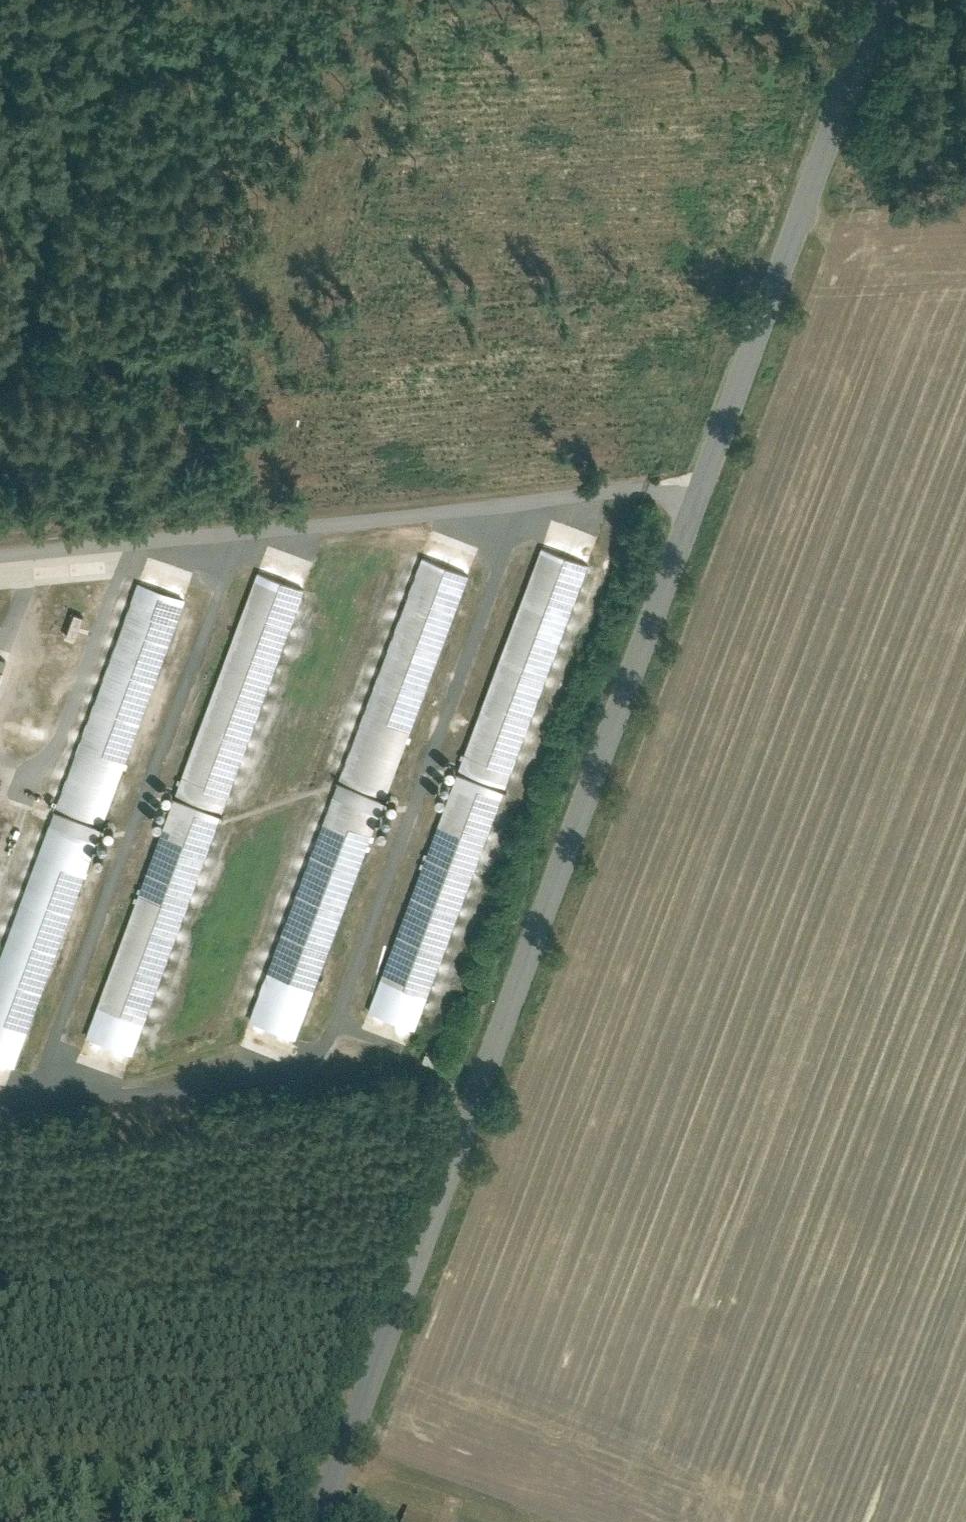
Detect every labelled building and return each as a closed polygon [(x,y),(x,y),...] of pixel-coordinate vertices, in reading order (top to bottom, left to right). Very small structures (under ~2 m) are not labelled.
[(540,548),(366,1020),(412,1037),(586,564),(540,548)] [(424,558),(250,1030),(296,1047),(469,574),(424,558)] [(259,574),(85,1047),(130,1063),(304,591),(259,574)] [(0,965),(0,1071),(11,1075),(185,603),(139,586),(0,965)] [(406,1507),(401,1521),(450,1521),(406,1507)]
